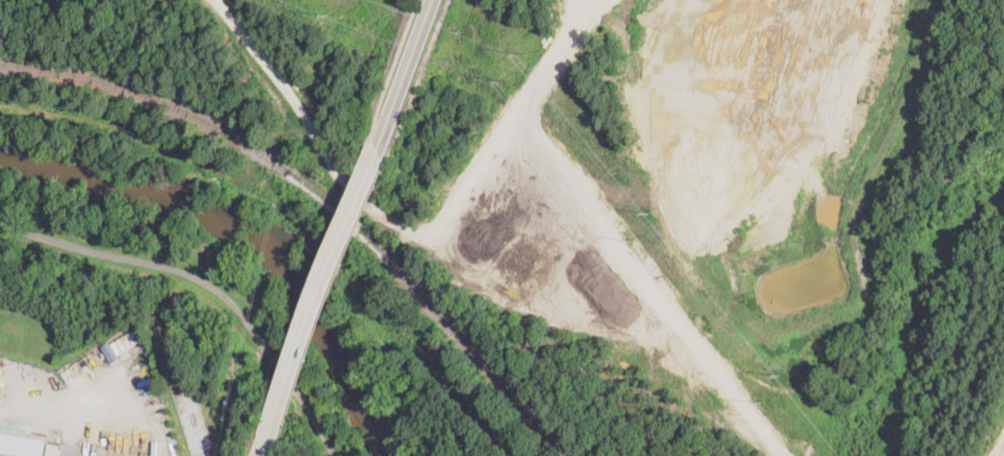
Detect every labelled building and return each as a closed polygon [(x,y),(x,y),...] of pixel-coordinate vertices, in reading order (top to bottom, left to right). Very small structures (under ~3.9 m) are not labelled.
[(37,455),(0,450),(0,430),(47,438),(43,455),(37,455)] [(60,442),(57,455),(51,455),(45,455),(48,440),(60,442)]
